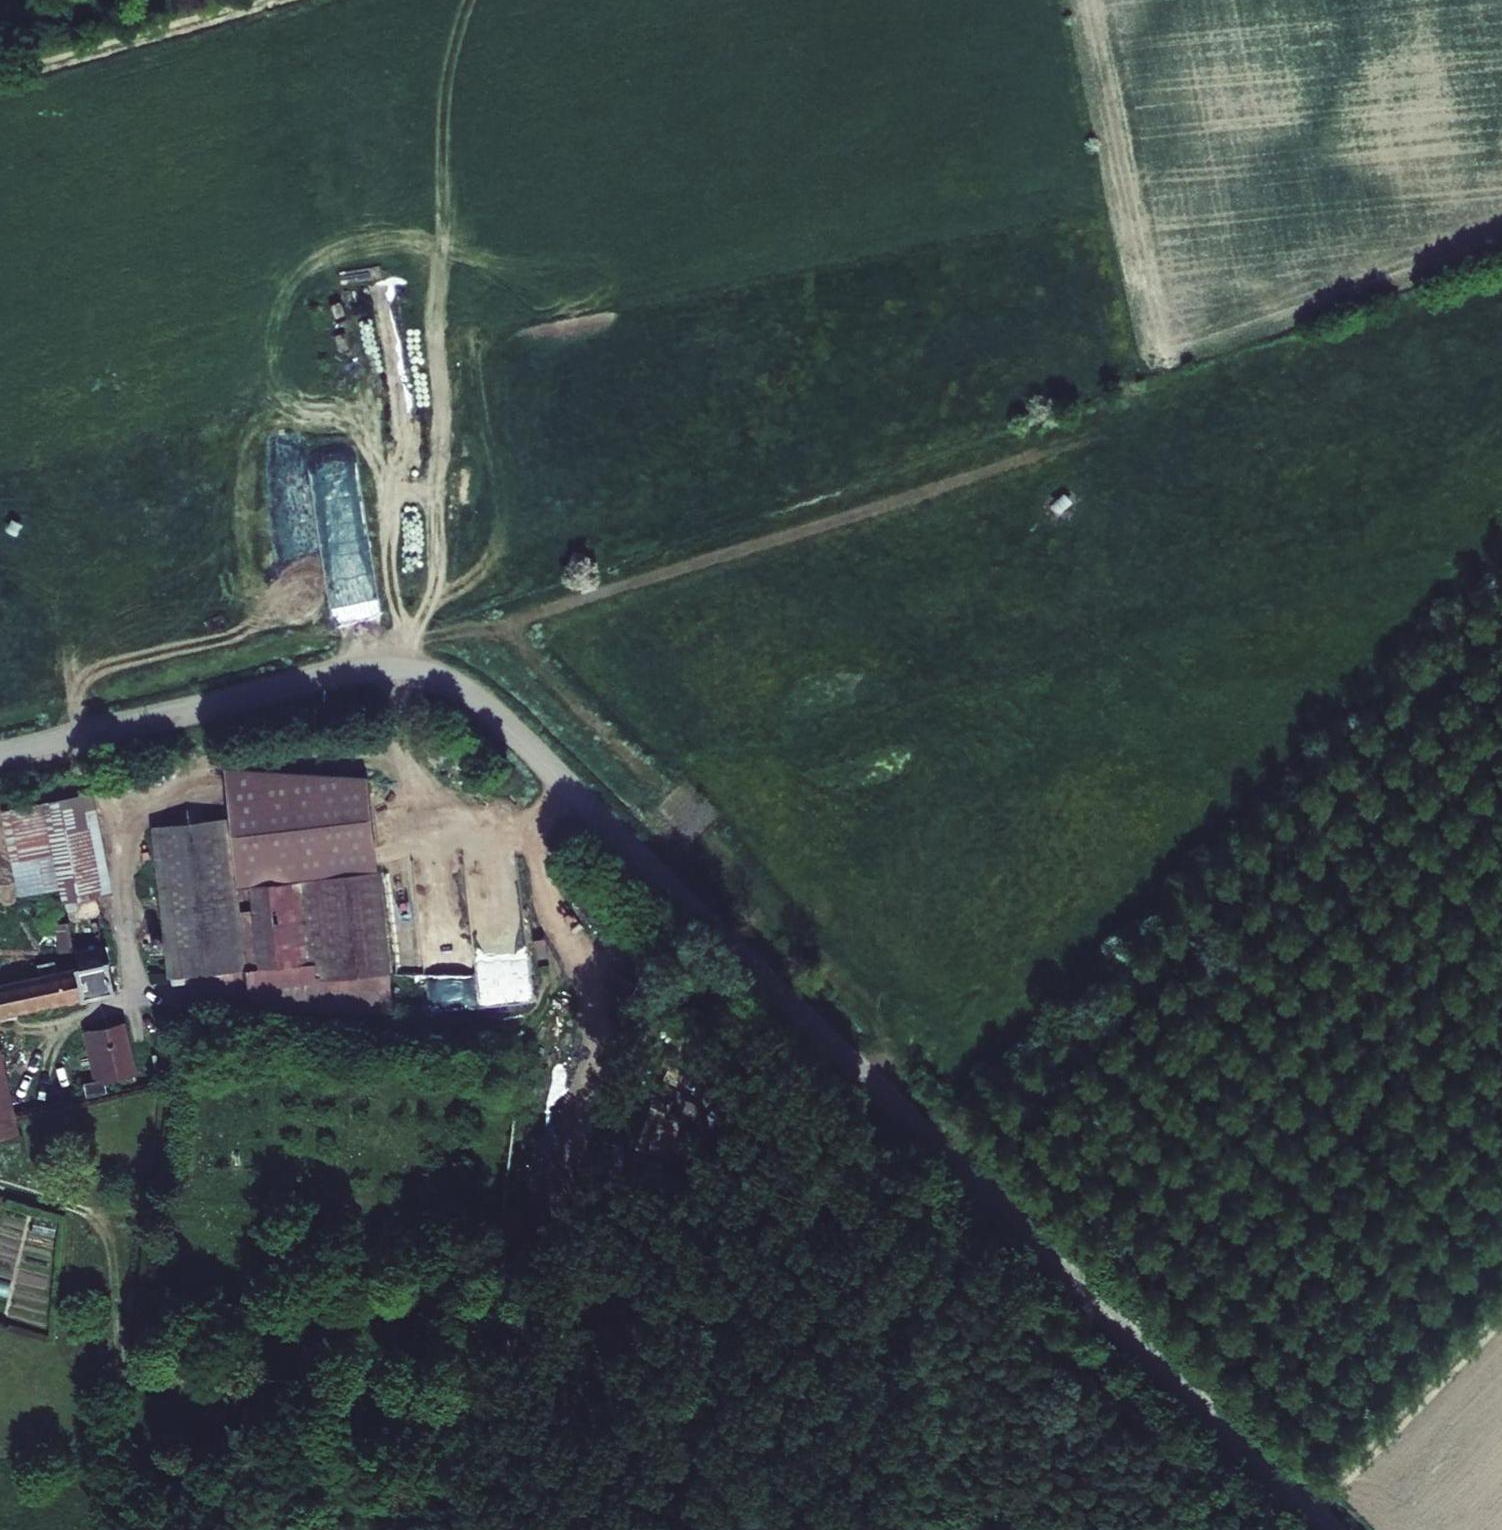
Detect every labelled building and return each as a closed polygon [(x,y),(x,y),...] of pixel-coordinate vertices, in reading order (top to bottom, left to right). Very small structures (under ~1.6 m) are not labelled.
[(234,815),(155,823),(169,974),(314,961),(316,985),(392,978),(382,876),(374,786),(230,774),(234,815)] [(70,917),(97,913),(71,804),(30,813),(56,922),(70,917)] [(524,851),(470,853),(474,963),(529,960),(524,851)] [(115,986),(97,913),(70,917),(78,964),(0,980),(0,1013),(115,986)] [(427,929),(426,966),(454,967),(454,948),(445,948),(446,929),(427,929)] [(106,1077),(134,1071),(122,1023),(95,1029),(106,1077)] [(21,1132),(14,1097),(3,1050),(0,1051),(0,1136),(21,1132)]
